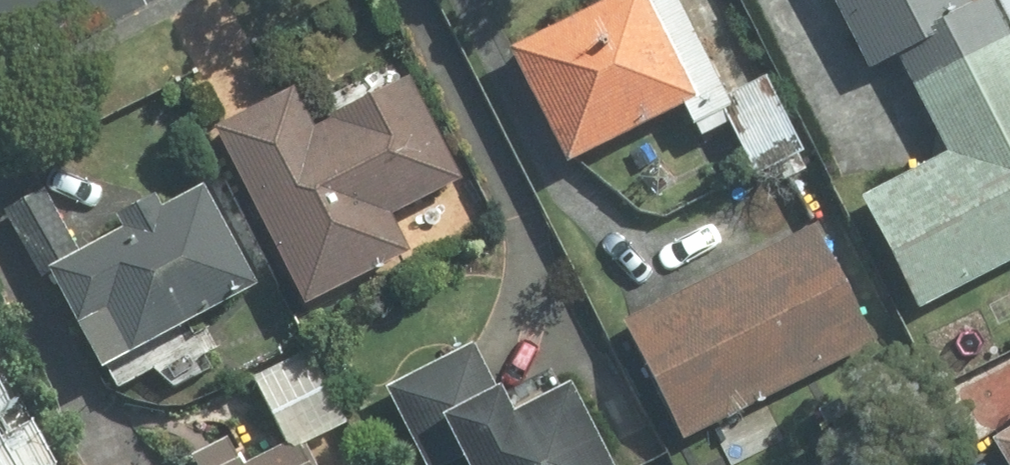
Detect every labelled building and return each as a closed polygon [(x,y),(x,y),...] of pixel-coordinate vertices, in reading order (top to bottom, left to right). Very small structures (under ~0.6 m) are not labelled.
[(518,38),(572,151),(701,90),(658,0),(597,0),(518,38)] [(876,62),(902,48),(955,147),(869,191),(927,301),(1009,258),(1009,16),(1002,0),(844,0),(876,62)] [(340,66),(224,122),(313,303),(420,251),(400,211),(467,179),(415,73),(358,101),(340,66)] [(213,186),(61,264),(112,362),(264,285),(213,186)] [(820,218),(628,316),(690,435),(881,337),(820,218)] [(576,377),(527,402),(513,376),(501,382),(479,339),(391,384),(432,464),(449,464),(476,451),(483,464),(622,464),(576,377)] [(0,406),(0,464),(29,464),(0,406)] [(1001,426),(1009,442),(1009,421),(1001,426)] [(319,448),(300,458),(290,437),(248,459),(234,432),(200,449),(208,464),(328,464),(319,448)]
